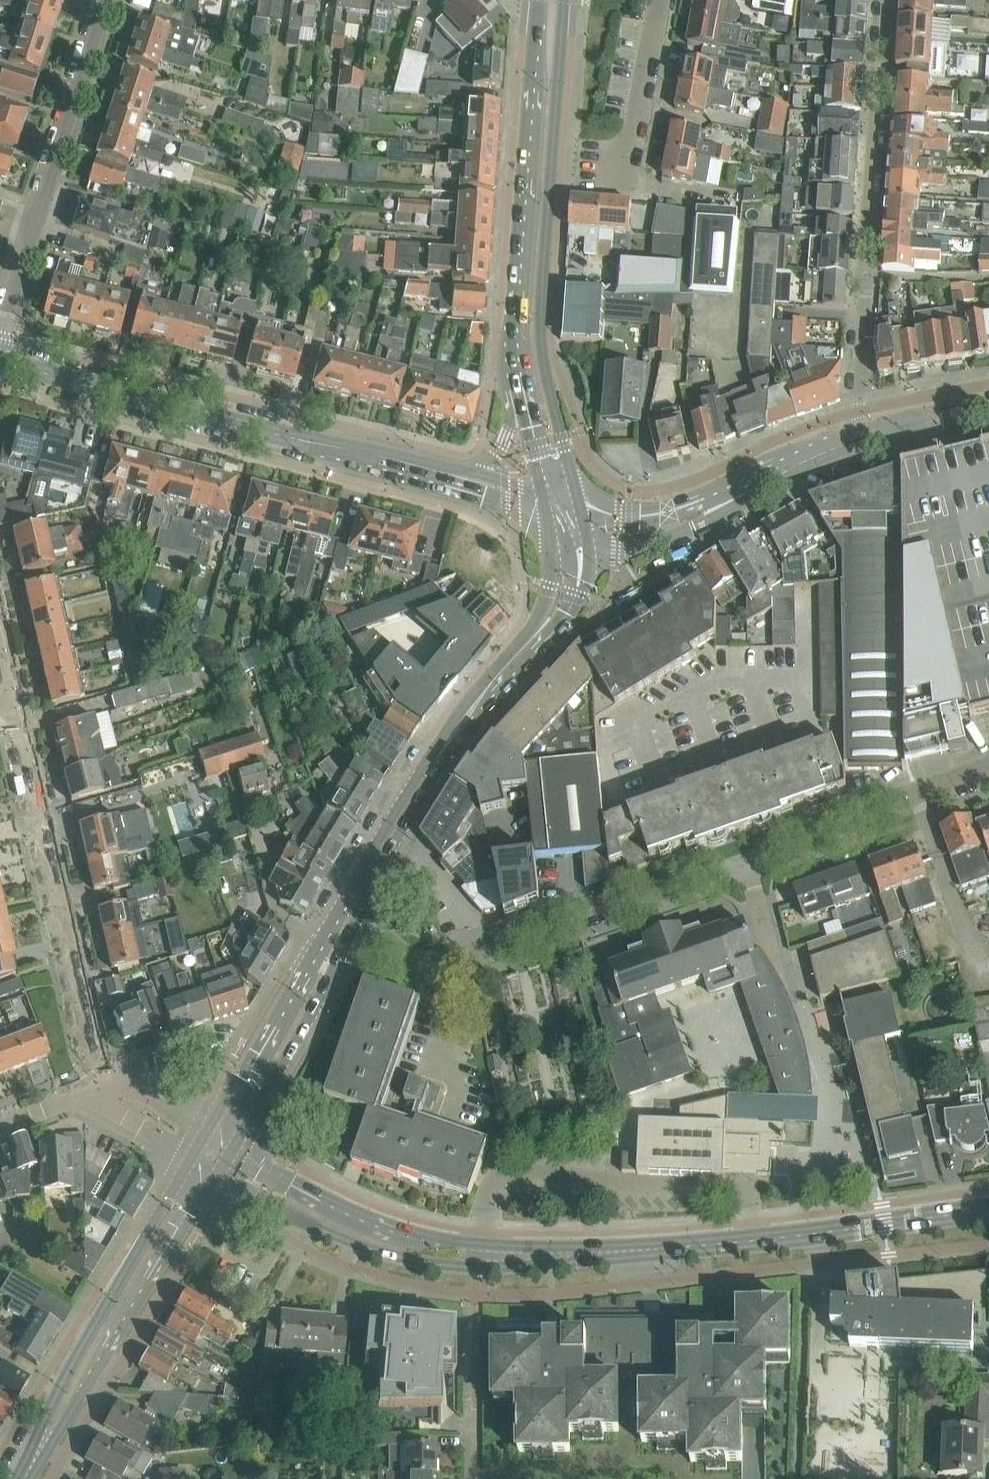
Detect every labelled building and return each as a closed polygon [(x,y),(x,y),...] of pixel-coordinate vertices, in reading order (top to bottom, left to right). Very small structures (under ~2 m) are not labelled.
[(24,0),(0,0),(0,5),(24,12),(21,22),(52,32),(59,11),(24,0)] [(62,0),(24,0),(59,11),(62,0)] [(185,12),(183,23),(182,29),(194,33),(199,0),(186,0),(185,12)] [(271,0),(259,0),(256,20),(268,21),(271,0)] [(268,21),(281,23),(284,0),(271,0),(268,21)] [(305,0),(293,0),(287,45),(299,47),(301,29),(302,21),(305,0)] [(302,21),(301,29),(313,30),(317,0),(305,0),(302,21)] [(351,0),(339,0),(334,37),(345,39),(347,28),(351,0)] [(371,0),(351,0),(347,28),(359,30),(361,13),(369,14),(371,0)] [(372,19),(371,32),(389,33),(392,11),(393,4),(410,6),(410,2),(419,3),(420,0),(383,0),(382,0),(375,0),(372,19)] [(451,8),(435,23),(462,51),(475,39),(477,42),(492,28),(484,19),(487,17),(471,0),(460,0),(451,8)] [(693,19),(733,27),(742,20),(743,13),(738,3),(726,1),(726,0),(696,0),(693,19)] [(794,0),(755,0),(753,9),(786,15),(787,13),(795,14),(798,1),(794,0)] [(869,5),(854,4),(837,2),(837,9),(816,8),(817,1),(809,0),(802,0),(801,19),(868,24),(869,5)] [(966,0),(901,0),(900,13),(933,16),(934,6),(966,8),(966,0)] [(156,3),(153,14),(183,23),(185,12),(175,9),(156,3)] [(182,29),(183,23),(153,14),(150,24),(137,20),(133,33),(136,34),(133,41),(193,60),(199,39),(194,37),(194,33),(182,29)] [(931,44),(933,20),(900,17),(898,42),(931,44)] [(952,17),(951,28),(968,29),(968,33),(988,35),(988,20),(952,17)] [(693,19),(688,44),(704,47),(702,55),(736,61),(753,64),(755,54),(736,50),(740,28),(733,27),(693,19)] [(866,44),(868,24),(801,19),(800,38),(816,39),(816,32),(835,33),(834,41),(866,44)] [(52,34),(52,32),(21,22),(18,33),(0,27),(0,40),(45,55),(52,34)] [(0,40),(0,53),(10,56),(8,64),(20,68),(39,74),(45,55),(0,40)] [(203,63),(193,60),(133,41),(132,45),(129,44),(125,58),(128,58),(127,61),(158,71),(161,62),(200,75),(203,63)] [(946,80),(949,46),(931,44),(898,42),(897,66),(909,67),(908,77),(916,78),(928,79),(929,79),(946,80)] [(864,68),(866,48),(808,44),(807,57),(825,58),(825,65),(864,68)] [(503,56),(483,54),(475,54),(472,86),(501,88),(503,56)] [(259,55),(252,79),(269,84),(273,57),(259,55)] [(734,73),(736,61),(702,55),(701,63),(685,60),(681,84),(726,93),(730,72),(734,73)] [(404,56),(394,93),(416,94),(425,62),(404,56)] [(19,71),(0,65),(0,91),(12,94),(31,100),(38,77),(19,71)] [(804,76),(805,67),(794,67),(793,75),(804,76)] [(863,92),(864,71),(844,70),(813,68),(812,79),(826,79),(826,89),(863,92)] [(155,80),(143,76),(124,70),(123,74),(120,73),(116,86),(119,87),(118,90),(182,111),(184,111),(188,100),(153,89),(155,80)] [(340,71),(339,89),(363,91),(365,73),(340,71)] [(928,79),(916,78),(908,77),(896,76),(894,99),(958,104),(959,93),(928,90),(929,79),(928,79)] [(266,108),(269,84),(252,79),(244,102),(266,108)] [(469,84),(448,83),(427,81),(426,96),(447,98),(447,95),(467,97),(469,84)] [(736,95),(726,93),(681,84),(676,109),(705,115),(713,109),(733,113),(736,95)] [(361,116),(363,91),(339,89),(336,114),(361,116)] [(861,111),(863,92),(826,89),(825,98),(816,98),(815,108),(861,111)] [(178,124),(182,111),(118,90),(117,93),(114,93),(110,106),(113,107),(112,110),(143,120),(145,113),(178,124)] [(363,91),(361,116),(379,117),(381,92),(363,91)] [(266,108),(287,114),(290,101),(270,96),(266,108)] [(803,97),(794,96),(793,106),(803,107),(803,97)] [(28,108),(0,99),(0,120),(22,127),(28,108)] [(965,116),(965,109),(957,109),(958,104),(894,99),(893,118),(926,120),(926,114),(965,116)] [(790,105),(765,101),(759,133),(783,138),(790,105)] [(437,109),(437,121),(498,126),(499,105),(454,102),(453,110),(437,109)] [(311,121),(313,109),(313,108),(291,105),(289,118),(311,121)] [(222,123),(261,136),(266,122),(227,109),(222,123)] [(140,132),(142,125),(143,120),(112,110),(110,115),(107,115),(103,128),(106,129),(104,134),(164,153),(183,160),(187,147),(140,132)] [(859,144),(861,116),(841,114),(790,111),(790,121),(804,122),(804,119),(819,120),(819,127),(815,126),(814,136),(834,137),(833,141),(859,144)] [(22,127),(0,120),(0,141),(16,146),(22,127)] [(498,126),(437,121),(418,120),(417,132),(464,136),(464,144),(463,146),(496,148),(498,126)] [(937,125),(913,123),(893,122),(891,140),(950,144),(950,136),(936,135),(937,125)] [(988,135),(988,124),(964,122),(963,133),(988,135)] [(673,125),(668,150),(698,157),(703,131),(673,125)] [(164,153),(104,134),(103,138),(100,137),(96,151),(99,152),(98,155),(129,165),(132,156),(156,163),(156,161),(201,175),(204,166),(183,160),(164,153)] [(758,134),(755,149),(782,154),(785,140),(758,134)] [(797,161),(799,139),(787,138),(785,160),(790,161),(797,161)] [(390,140),(388,162),(404,164),(405,155),(408,156),(409,141),(390,140)] [(857,166),(859,144),(833,141),(817,140),(816,163),(826,164),(857,166)] [(949,152),(950,144),(891,140),(890,159),(922,161),(948,163),(949,152)] [(278,167),(299,173),(306,149),(286,143),(278,167)] [(494,171),(496,150),(496,148),(463,146),(463,148),(463,155),(437,153),(436,158),(408,156),(405,155),(404,164),(436,166),(494,171)] [(740,153),(731,151),(716,148),(713,160),(738,165),(740,153)] [(14,155),(0,150),(0,177),(0,176),(7,178),(14,155)] [(693,182),(698,157),(668,150),(663,176),(693,182)] [(947,171),(948,163),(922,161),(890,159),(889,175),(947,179),(947,171)] [(159,179),(115,165),(96,160),(95,164),(92,163),(88,176),(91,177),(89,183),(96,185),(94,192),(119,201),(125,182),(150,190),(153,182),(158,183),(159,179)] [(789,179),(790,161),(785,160),(783,187),(785,187),(793,188),(801,188),(802,180),(789,179)] [(855,188),(857,166),(826,164),(816,163),(812,163),(811,185),(836,186),(855,188)] [(493,191),(494,171),(436,166),(435,177),(461,179),(460,189),(493,191)] [(287,170),(281,187),(293,191),(298,174),(287,170)] [(946,187),(947,179),(889,175),(887,198),(920,200),(920,196),(920,185),(946,187)] [(791,216),(793,188),(785,187),(783,215),(791,216)] [(853,216),(855,192),(835,190),(819,189),(818,214),(833,215),(853,216)] [(282,192),(279,204),(287,207),(291,195),(282,192)] [(491,219),(492,199),(459,196),(459,204),(400,199),(399,212),(432,215),(491,219)] [(598,255),(602,199),(572,197),(569,237),(587,238),(586,254),(598,255)] [(932,201),(920,200),(887,198),(886,216),(944,220),(944,213),(932,212),(932,201)] [(630,222),(632,202),(602,199),(598,255),(611,256),(613,230),(615,230),(615,233),(625,233),(625,231),(629,232),(630,222)] [(81,202),(73,228),(125,245),(146,251),(156,212),(136,206),(132,218),(81,202)] [(687,210),(685,210),(658,206),(652,235),(686,237),(687,210)] [(396,212),(395,222),(411,224),(412,214),(396,212)] [(489,242),(491,219),(432,215),(431,226),(457,228),(456,239),(489,242)] [(961,221),(944,220),(886,216),(884,234),(917,236),(928,237),(929,227),(961,230),(961,221)] [(696,220),(693,253),(684,252),(684,262),(681,290),(695,291),(719,293),(733,293),(743,223),(696,220)] [(851,243),(852,225),(818,222),(818,231),(804,230),(804,229),(781,227),(780,238),(794,239),(812,240),(851,243)] [(303,252),(315,255),(322,231),(310,227),(303,252)] [(748,359),(771,360),(780,231),(758,229),(758,235),(757,234),(752,294),(748,359)] [(927,246),(928,237),(917,236),(884,234),(883,252),(941,256),(941,254),(950,254),(950,248),(927,246)] [(337,251),(353,252),(354,238),(341,236),(337,251)] [(89,248),(86,243),(67,237),(63,249),(87,256),(89,248)] [(793,248),(794,239),(780,238),(779,247),(793,248)] [(487,263),(489,244),(489,242),(456,239),(456,248),(398,244),(397,256),(487,263)] [(849,275),(851,243),(812,240),(810,273),(849,275)] [(982,257),(988,257),(988,241),(982,241),(981,257),(982,257)] [(144,260),(146,251),(125,245),(123,254),(144,260)] [(367,255),(353,254),(336,252),(331,270),(350,275),(366,278),(367,255)] [(940,264),(941,256),(883,252),(882,269),(914,272),(915,262),(940,264)] [(139,279),(142,267),(144,260),(123,254),(120,264),(127,266),(125,275),(139,279)] [(486,285),(487,263),(397,256),(396,272),(427,274),(427,271),(454,273),(453,282),(486,285)] [(681,294),(681,290),(684,262),(620,257),(616,296),(673,294),(681,294)] [(83,270),(95,273),(98,261),(86,258),(83,270)] [(72,265),(60,261),(54,278),(45,315),(56,318),(55,321),(67,324),(68,321),(69,321),(79,285),(67,281),(72,265)] [(155,347),(165,307),(154,304),(158,290),(143,286),(148,268),(142,267),(139,279),(133,301),(141,303),(132,338),(143,341),(142,344),(155,347)] [(846,309),(849,275),(810,273),(805,273),(805,283),(814,284),(812,307),(846,309)] [(485,289),(465,288),(408,282),(403,298),(411,298),(441,300),(440,310),(452,311),(453,309),(484,312),(485,289)] [(973,359),(966,318),(964,302),(963,298),(961,283),(951,284),(955,309),(939,311),(942,327),(947,362),(949,362),(949,365),(963,363),(962,360),(973,359)] [(974,301),(972,284),(961,283),(963,298),(964,302),(974,301)] [(94,328),(103,291),(79,285),(69,321),(94,328)] [(183,285),(176,310),(165,307),(155,347),(168,350),(169,347),(182,351),(191,314),(189,313),(196,288),(183,285)] [(565,286),(561,340),(601,341),(605,289),(565,286)] [(109,332),(120,335),(131,294),(118,290),(116,295),(103,291),(94,328),(96,329),(95,332),(108,335),(109,332)] [(200,290),(194,315),(191,314),(182,351),(195,354),(194,357),(206,360),(212,336),(221,303),(223,304),(224,297),(212,294),(212,293),(200,290)] [(672,322),(673,305),(694,305),(695,291),(681,290),(681,294),(673,294),(616,296),(605,297),(604,323),(605,323),(605,322),(652,325),(652,321),(672,322)] [(233,306),(223,304),(221,303),(212,336),(206,360),(220,364),(221,361),(231,364),(241,328),(249,330),(253,315),(255,303),(243,300),(238,300),(234,303),(233,306)] [(922,366),(917,335),(916,328),(904,330),(900,304),(889,305),(890,318),(895,344),(899,370),(905,369),(905,371),(908,370),(908,373),(920,371),(920,369),(923,368),(922,366)] [(315,331),(320,312),(321,308),(311,305),(305,328),(315,331)] [(947,362),(942,327),(939,311),(914,315),(916,328),(917,335),(922,366),(933,364),(933,365),(935,367),(943,366),(945,363),(947,362)] [(320,312),(315,331),(313,340),(311,346),(306,366),(318,369),(314,385),(316,386),(318,389),(324,391),(327,389),(333,390),(349,328),(339,325),(331,353),(323,351),(329,330),(326,329),(330,314),(320,312)] [(284,323),(273,320),(253,315),(249,330),(256,332),(247,368),(258,371),(257,374),(270,377),(281,336),(284,323)] [(353,315),(349,328),(333,390),(340,392),(341,395),(348,397),(350,395),(355,396),(364,362),(354,359),(364,318),(353,315)] [(966,318),(973,359),(976,358),(977,362),(987,360),(987,356),(988,356),(988,315),(966,318)] [(419,330),(433,333),(436,320),(423,316),(419,330)] [(875,350),(877,358),(875,366),(877,374),(880,376),(880,377),(899,374),(899,370),(895,344),(890,318),(878,320),(875,350)] [(364,362),(355,396),(359,397),(360,400),(367,402),(369,400),(376,401),(388,355),(396,328),(397,323),(386,320),(381,336),(374,365),(364,362)] [(670,353),(672,322),(652,321),(652,325),(650,351),(670,353)] [(473,324),(470,337),(482,339),(483,326),(473,324)] [(798,416),(840,401),(843,350),(806,348),(795,347),(796,324),(775,324),(774,348),(788,386),(798,416)] [(294,380),(304,344),(311,346),(313,340),(315,331),(305,328),(295,326),(292,339),(281,336),(270,377),(283,380),(283,377),(294,380)] [(388,355),(376,401),(382,403),(384,406),(390,408),(393,406),(395,406),(405,370),(396,367),(400,355),(406,333),(403,329),(396,328),(388,355)] [(412,358),(399,407),(423,414),(432,379),(436,364),(412,358)] [(731,418),(739,438),(767,427),(769,394),(771,360),(748,359),(754,385),(731,394),(734,403),(733,403),(738,416),(731,418)] [(423,414),(447,420),(459,376),(460,370),(446,366),(436,364),(432,379),(423,414)] [(639,423),(642,372),(638,371),(611,369),(607,421),(639,423)] [(447,420),(471,427),(480,393),(479,392),(480,375),(460,370),(459,376),(447,420)] [(798,416),(788,386),(775,392),(769,394),(767,427),(798,416)] [(716,399),(721,398),(718,387),(703,391),(706,401),(702,402),(705,415),(692,418),(700,450),(718,446),(718,445),(727,443),(716,399)] [(690,453),(686,434),(683,421),(689,419),(686,408),(663,414),(665,422),(650,425),(658,461),(690,453)] [(45,443),(48,432),(48,431),(47,430),(46,432),(22,426),(22,424),(20,424),(17,437),(16,436),(15,442),(6,440),(1,458),(26,464),(24,472),(35,474),(43,443),(45,443)] [(73,439),(48,432),(45,443),(43,443),(35,474),(82,486),(90,455),(70,450),(73,439)] [(988,447),(987,447),(986,446),(981,447),(981,448),(980,448),(980,449),(965,453),(965,452),(962,453),(949,457),(947,457),(947,456),(945,457),(945,455),(940,457),(940,458),(939,458),(939,461),(909,468),(909,465),(907,466),(907,464),(902,466),(902,467),(902,468),(903,519),(906,756),(907,763),(950,753),(968,749),(960,716),(970,714),(971,718),(976,716),(975,715),(977,715),(976,714),(988,711),(988,447)] [(100,533),(112,536),(116,520),(133,454),(124,452),(123,450),(117,448),(115,450),(112,449),(109,461),(97,458),(91,483),(112,488),(104,517),(100,533)] [(145,496),(154,460),(150,458),(148,456),(142,454),(140,456),(133,454),(116,520),(127,523),(134,494),(145,496)] [(175,465),(168,463),(167,461),(161,459),(158,461),(154,460),(145,496),(154,499),(147,528),(149,528),(146,540),(156,543),(159,531),(158,531),(175,465)] [(199,471),(192,469),(191,467),(185,465),(183,467),(175,465),(158,531),(159,531),(169,534),(173,521),(177,504),(185,506),(190,507),(199,471)] [(903,519),(902,468),(901,469),(901,470),(901,485),(873,486),(874,535),(857,535),(857,518),(854,510),(857,509),(851,490),(817,501),(818,504),(814,505),(811,500),(811,499),(809,499),(843,553),(843,582),(844,595),(844,608),(844,620),(844,632),(844,643),(845,656),(845,669),(845,681),(845,692),(845,704),(846,716),(846,771),(849,771),(849,768),(865,768),(865,770),(868,770),(868,768),(884,768),(884,770),(888,770),(888,765),(903,765),(903,771),(907,771),(907,763),(906,756),(903,519)] [(200,541),(217,476),(210,474),(209,472),(202,470),(200,471),(199,471),(190,507),(197,509),(192,526),(189,539),(200,541)] [(901,485),(901,470),(892,473),(892,474),(891,474),(891,473),(874,479),(874,480),(873,480),(873,479),(856,485),(857,486),(856,486),(855,485),(839,491),(839,492),(838,492),(838,491),(821,496),(822,497),(821,498),(820,497),(811,500),(814,505),(818,504),(817,501),(851,490),(857,509),(854,510),(857,518),(857,535),(874,535),(873,486),(901,485)] [(225,478),(217,476),(200,541),(212,544),(219,515),(227,517),(237,481),(234,480),(233,478),(227,476),(225,478)] [(256,556),(272,490),(264,488),(263,486),(257,484),(254,485),(252,485),(243,521),(252,524),(245,553),(237,580),(248,583),(253,568),(256,556)] [(283,532),(287,533),(296,496),(290,494),(288,492),(282,491),(280,492),(272,490),(256,556),(253,568),(264,570),(274,529),(283,532)] [(296,535),(289,564),(300,568),(316,501),(309,499),(307,497),(301,495),(299,497),(296,496),(287,533),(296,535)] [(29,500),(27,501),(7,505),(12,523),(20,522),(37,518),(34,505),(27,507),(29,500)] [(339,540),(329,537),(337,507),(334,506),(333,504),(326,502),(324,503),(316,501),(300,568),(302,568),(293,599),(303,601),(311,571),(315,555),(323,557),(334,560),(339,540)] [(819,537),(800,504),(764,525),(782,558),(785,563),(786,588),(795,587),(806,586),(804,557),(814,551),(809,543),(819,537)] [(387,520),(385,519),(383,516),(377,514),(374,516),(359,512),(351,543),(339,540),(334,560),(331,569),(345,572),(349,559),(362,563),(364,553),(378,557),(387,520)] [(37,518),(20,522),(21,530),(33,527),(38,526),(37,518)] [(391,521),(387,520),(378,557),(395,561),(393,569),(419,576),(424,558),(411,555),(418,528),(401,523),(402,521),(391,518),(391,521)] [(195,561),(200,541),(189,539),(192,526),(173,521),(169,534),(159,531),(156,543),(154,550),(195,561)] [(92,524),(77,528),(48,534),(47,524),(38,526),(33,527),(21,530),(13,531),(18,552),(80,539),(95,535),(92,524)] [(778,556),(764,531),(749,540),(780,589),(786,588),(785,563),(782,558),(779,560),(777,557),(778,556)] [(780,589),(749,540),(746,535),(721,549),(739,577),(748,592),(748,624),(773,611),(773,598),(796,598),(795,587),(786,588),(780,589)] [(83,550),(80,539),(18,552),(23,573),(42,569),(56,565),(53,556),(83,550)] [(118,540),(117,546),(128,561),(133,544),(118,540)] [(197,564),(206,566),(210,547),(201,545),(197,564)] [(723,608),(748,592),(739,577),(721,549),(697,564),(707,581),(723,608)] [(111,568),(113,580),(124,578),(121,566),(111,568)] [(715,618),(716,607),(713,602),(708,593),(703,583),(693,566),(653,591),(657,598),(584,642),(595,669),(598,717),(696,655),(692,649),(711,636),(715,636),(715,618)] [(126,590),(124,578),(113,580),(116,592),(126,590)] [(58,579),(45,582),(26,587),(31,611),(64,604),(58,579)] [(844,595),(843,582),(820,585),(820,595),(844,595)] [(431,586),(425,589),(430,603),(436,601),(431,586)] [(432,586),(431,586),(436,601),(445,597),(432,586)] [(469,587),(456,598),(468,612),(464,617),(485,637),(491,642),(510,623),(509,623),(480,593),(477,596),(469,587)] [(421,590),(419,591),(425,605),(430,603),(425,589),(421,590)] [(129,602),(126,590),(116,592),(119,604),(129,602)] [(419,591),(414,593),(419,607),(425,605),(419,591)] [(414,593),(408,595),(414,609),(419,607),(414,593)] [(408,595),(402,597),(408,611),(414,609),(408,595)] [(844,608),(844,595),(820,595),(820,609),(844,608)] [(397,599),(402,614),(408,611),(402,597),(397,599)] [(796,610),(796,598),(773,598),(773,611),(796,610)] [(132,614),(129,602),(119,604),(121,616),(132,614)] [(372,633),(350,641),(372,674),(377,681),(393,705),(421,725),(421,723),(438,704),(491,642),(485,637),(464,617),(460,613),(462,611),(451,602),(415,616),(447,644),(421,674),(372,633)] [(69,627),(64,604),(31,611),(37,634),(69,627)] [(375,607),(370,610),(375,624),(381,622),(375,607)] [(844,620),(844,608),(820,609),(820,621),(844,620)] [(370,610),(364,612),(370,626),(375,624),(370,610)] [(796,623),(796,610),(773,611),(773,623),(796,623)] [(358,612),(352,615),(359,631),(364,628),(358,612)] [(358,612),(364,628),(370,626),(364,612),(359,614),(358,612)] [(134,626),(132,614),(121,616),(124,628),(134,626)] [(352,615),(347,617),(353,633),(359,631),(352,615)] [(347,617),(338,622),(343,630),(346,635),(353,633),(347,617)] [(731,618),(715,618),(715,636),(716,646),(732,646),(731,618)] [(844,632),(844,620),(820,621),(820,632),(844,632)] [(796,635),(796,623),(773,623),(773,635),(796,635)] [(137,637),(134,626),(124,628),(126,639),(137,637)] [(74,650),(69,627),(37,634),(42,658),(74,650)] [(844,643),(844,632),(820,632),(821,644),(844,643)] [(796,646),(796,635),(773,635),(773,646),(796,646)] [(139,649),(137,637),(126,639),(129,651),(139,649)] [(284,642),(266,648),(271,662),(289,656),(284,642)] [(599,759),(598,717),(595,669),(584,642),(582,643),(581,643),(495,736),(522,759),(526,766),(528,788),(535,855),(536,858),(583,854),(586,888),(610,880),(609,865),(603,821),(599,759)] [(845,656),(844,643),(821,644),(821,656),(845,656)] [(271,662),(266,648),(248,654),(252,668),(271,662)] [(142,660),(139,649),(129,651),(132,663),(142,660)] [(80,674),(74,650),(42,658),(47,681),(80,674)] [(287,657),(301,696),(317,689),(303,651),(287,657)] [(252,668),(248,654),(240,657),(245,671),(252,668)] [(845,669),(845,656),(821,656),(821,669),(845,669)] [(145,673),(142,660),(132,663),(134,675),(145,673)] [(845,681),(845,669),(821,669),(821,681),(845,681)] [(112,695),(117,712),(195,689),(190,672),(112,695)] [(147,684),(145,673),(134,675),(137,686),(147,684)] [(85,697),(80,674),(47,681),(52,705),(85,697)] [(377,681),(368,687),(388,715),(382,723),(409,742),(421,725),(393,705),(377,681)] [(845,692),(845,681),(821,681),(821,692),(845,692)] [(390,770),(406,745),(374,724),(357,690),(347,695),(366,734),(365,735),(371,738),(369,741),(361,752),(390,770)] [(845,704),(845,692),(821,692),(821,704),(845,704)] [(846,716),(845,704),(821,704),(822,717),(846,716)] [(239,711),(246,730),(255,727),(248,708),(239,711)] [(95,717),(92,718),(73,723),(53,728),(59,750),(101,739),(100,734),(95,717)] [(256,733),(198,752),(206,779),(265,760),(256,733)] [(526,766),(522,759),(495,736),(479,755),(480,756),(475,763),(471,761),(457,781),(479,796),(483,815),(509,809),(504,790),(528,788),(526,766)] [(106,758),(101,739),(59,750),(65,773),(95,765),(106,758)] [(847,790),(846,775),(833,740),(765,764),(764,761),(677,792),(679,795),(611,818),(612,826),(606,827),(605,820),(603,821),(611,865),(612,865),(610,850),(619,847),(628,873),(653,864),(651,858),(696,843),(698,848),(785,818),(783,812),(847,790)] [(116,766),(110,755),(106,758),(95,765),(65,773),(72,801),(122,788),(116,766)] [(366,810),(383,781),(360,767),(356,759),(343,781),(341,779),(342,777),(328,758),(318,768),(325,777),(328,780),(337,790),(337,791),(366,810)] [(237,775),(243,800),(270,793),(264,768),(237,775)] [(366,810),(337,791),(337,790),(328,780),(322,792),(326,810),(356,828),(366,810)] [(462,889),(483,913),(484,912),(504,908),(500,887),(499,880),(494,860),(483,815),(479,796),(457,781),(455,780),(421,834),(466,886),(462,889)] [(356,828),(326,810),(323,813),(320,819),(305,797),(294,804),(303,816),(294,822),(313,831),(343,849),(356,828)] [(146,810),(99,821),(79,825),(88,862),(112,857),(124,854),(127,854),(123,835),(150,829),(146,810)] [(972,817),(941,827),(962,888),(988,879),(988,866),(982,847),(972,817)] [(332,867),(343,849),(313,831),(294,822),(290,819),(285,826),(293,837),(290,843),(303,850),(332,867)] [(979,825),(988,854),(988,819),(982,821),(981,824),(979,825)] [(228,841),(249,835),(245,820),(223,827),(228,841)] [(216,832),(178,844),(183,859),(221,847),(216,832)] [(323,882),(332,867),(303,850),(290,843),(281,861),(299,872),(301,868),(323,882)] [(928,879),(917,847),(914,848),(912,846),(905,848),(905,851),(891,856),(897,871),(902,887),(911,913),(936,904),(927,879),(928,879)] [(147,850),(144,850),(147,861),(149,861),(161,858),(158,847),(147,850)] [(128,874),(124,854),(112,857),(88,862),(94,889),(113,885),(114,890),(131,886),(128,874)] [(533,855),(494,860),(499,880),(501,887),(500,887),(504,908),(506,917),(541,903),(536,858),(535,855),(533,855)] [(879,860),(870,863),(891,924),(903,920),(893,890),(902,887),(897,871),(891,856),(889,857),(887,855),(880,857),(879,860)] [(303,916),(323,882),(301,868),(299,872),(281,861),(278,865),(271,867),(281,903),(286,906),(303,916)] [(866,899),(856,868),(847,871),(845,865),(823,872),(825,878),(836,908),(866,899)] [(836,908),(825,878),(823,872),(803,878),(805,884),(796,887),(805,918),(836,908)] [(169,879),(147,886),(126,892),(130,903),(158,895),(160,901),(174,897),(169,879)] [(125,903),(118,905),(99,909),(105,939),(131,931),(125,903)] [(273,966),(284,947),(260,925),(263,921),(247,911),(239,923),(242,927),(238,933),(248,945),(258,951),(256,955),(273,966)] [(5,912),(0,913),(0,935),(10,933),(5,912)] [(871,924),(875,937),(887,933),(882,919),(871,924)] [(768,959),(760,949),(759,950),(754,952),(743,923),(723,930),(723,929),(702,936),(700,930),(683,936),(681,929),(645,942),(648,948),(631,954),(633,960),(603,970),(608,985),(594,990),(600,1009),(598,1010),(605,1028),(602,1029),(610,1051),(607,1052),(623,1097),(690,1074),(669,1013),(661,1015),(654,997),(705,979),(710,993),(740,983),(780,1096),(813,1098),(812,1078),(809,1059),(804,1041),(799,1022),(792,1004),(787,993),(781,981),(774,970),(768,959)] [(142,931),(132,933),(131,931),(105,939),(112,968),(139,962),(138,959),(149,957),(142,931)] [(845,931),(826,938),(807,945),(811,960),(850,946),(845,931)] [(181,932),(167,935),(171,955),(186,952),(181,932)] [(10,933),(0,935),(0,979),(18,972),(18,971),(13,973),(10,956),(13,956),(14,956),(14,955),(15,955),(10,933)] [(261,987),(273,966),(256,955),(258,951),(248,945),(238,933),(233,939),(233,944),(243,952),(238,960),(246,979),(261,987)] [(875,937),(850,946),(811,960),(821,998),(902,977),(887,933),(875,937)] [(197,939),(187,942),(190,952),(200,948),(197,939)] [(154,977),(174,971),(171,962),(151,969),(154,977)] [(232,1014),(248,1008),(234,967),(218,972),(221,983),(232,1014)] [(232,1014),(221,983),(218,972),(201,978),(215,1020),(232,1014)] [(211,1021),(205,1002),(202,993),(195,995),(188,974),(176,978),(180,989),(192,1027),(211,1021)] [(124,992),(120,976),(106,979),(110,996),(124,992)] [(21,978),(9,983),(13,993),(24,988),(21,978)] [(377,1114),(417,998),(366,981),(326,1096),(358,1107),(340,1158),(400,1179),(402,1173),(470,1196),(488,1145),(418,1121),(416,1128),(377,1114)] [(9,983),(0,986),(0,995),(1,997),(13,993),(9,983)] [(124,1040),(150,1030),(145,1019),(162,1013),(150,983),(133,990),(138,1003),(114,1013),(124,1040)] [(192,1027),(180,989),(168,993),(171,1003),(163,1006),(173,1034),(192,1027)] [(891,995),(843,1006),(879,1156),(886,1154),(888,1163),(921,1155),(913,1121),(906,1122),(886,1041),(902,1037),(891,995)] [(968,1001),(974,1026),(988,1024),(988,998),(968,1001)] [(974,1026),(979,1044),(988,1042),(988,1024),(974,1026)] [(49,1056),(38,1025),(15,1034),(26,1064),(49,1056)] [(15,1034),(0,1040),(0,1063),(4,1073),(26,1064),(15,1034)] [(499,1057),(489,1059),(492,1073),(502,1072),(499,1057)] [(432,1086),(431,1089),(412,1083),(406,1101),(425,1107),(427,1101),(437,1105),(442,1089),(432,1086)] [(728,1096),(681,1108),(680,1123),(640,1121),(639,1155),(623,1154),(623,1172),(638,1173),(638,1174),(725,1178),(725,1173),(771,1175),(772,1145),(783,1145),(784,1123),(727,1121),(728,1096)] [(988,1121),(987,1109),(985,1110),(984,1102),(981,1102),(980,1097),(963,1099),(963,1104),(928,1108),(936,1143),(937,1143),(931,1117),(945,1116),(947,1131),(947,1132),(948,1134),(949,1134),(950,1135),(951,1135),(951,1145),(952,1145),(952,1141),(956,1141),(959,1146),(963,1149),(968,1151),(973,1151),(978,1150),(982,1146),(985,1142),(987,1137),(988,1136),(988,1126),(988,1121)] [(0,1174),(0,1193),(3,1201),(15,1200),(28,1199),(28,1170),(39,1164),(27,1133),(10,1140),(15,1154),(8,1157),(13,1169),(0,1174)] [(84,1134),(84,1154),(84,1172),(98,1180),(101,1176),(110,1158),(86,1144),(86,1134),(84,1134)] [(40,1144),(42,1164),(43,1189),(70,1188),(71,1193),(84,1192),(84,1191),(84,1172),(84,1154),(70,1155),(69,1142),(40,1144)] [(154,1183),(153,1182),(126,1167),(121,1177),(110,1171),(105,1180),(143,1202),(154,1183)] [(100,1181),(98,1180),(84,1172),(84,1191),(86,1192),(86,1201),(92,1204),(95,1198),(102,1185),(99,1183),(100,1181)] [(143,1202),(105,1180),(102,1185),(95,1198),(132,1220),(143,1202)] [(84,1201),(73,1201),(75,1219),(85,1219),(84,1201)] [(84,1253),(84,1268),(92,1272),(107,1248),(85,1236),(84,1253)] [(70,1253),(63,1265),(88,1280),(92,1272),(84,1268),(84,1253),(70,1253)] [(900,1280),(900,1276),(847,1282),(848,1286),(832,1288),(832,1289),(834,1289),(832,1325),(845,1326),(845,1332),(851,1333),(850,1347),(973,1351),(975,1312),(988,1313),(988,1285),(987,1271),(900,1280)] [(71,1307),(55,1298),(11,1273),(0,1293),(0,1294),(13,1301),(7,1310),(29,1323),(24,1332),(49,1347),(72,1308),(71,1307)] [(215,1305),(187,1289),(185,1292),(182,1293),(178,1300),(179,1303),(176,1309),(177,1309),(190,1317),(203,1324),(217,1332),(230,1339),(236,1327),(211,1313),(215,1305)] [(766,1351),(789,1351),(789,1359),(791,1359),(791,1305),(739,1305),(739,1333),(680,1333),(680,1322),(586,1322),(586,1334),(545,1334),(545,1347),(494,1347),(495,1401),(496,1401),(496,1393),(519,1393),(519,1452),(536,1452),(535,1446),(554,1446),(554,1452),(570,1452),(570,1432),(584,1432),(584,1426),(603,1426),(603,1432),(619,1432),(619,1379),(642,1379),(642,1442),(659,1442),(658,1436),(677,1436),(677,1442),(691,1442),(691,1462),(708,1462),(707,1456),(726,1456),(726,1462),(743,1462),(742,1403),(765,1403),(765,1410),(767,1410),(766,1351)] [(168,1325),(167,1327),(197,1345),(202,1335),(225,1349),(230,1339),(217,1332),(203,1324),(190,1317),(177,1309),(176,1312),(171,1314),(167,1320),(168,1325)] [(455,1373),(455,1331),(455,1321),(423,1321),(423,1318),(419,1317),(419,1321),(416,1321),(417,1311),(406,1310),(405,1321),(403,1321),(403,1316),(369,1312),(363,1368),(378,1370),(378,1407),(441,1406),(441,1373),(455,1373)] [(305,1351),(308,1318),(294,1316),(295,1315),(269,1313),(265,1357),(292,1360),(293,1350),(305,1351)] [(342,1365),(346,1320),(321,1317),(321,1319),(308,1318),(305,1351),(319,1352),(318,1362),(342,1365)] [(49,1347),(24,1332),(20,1339),(0,1328),(0,1342),(38,1365),(49,1347)] [(152,1346),(169,1356),(179,1362),(183,1354),(198,1363),(201,1358),(204,1353),(201,1351),(162,1328),(152,1346)] [(241,1347),(236,1357),(245,1363),(251,1352),(241,1347)] [(139,1392),(155,1392),(186,1394),(186,1389),(174,1387),(167,1383),(171,1375),(194,1388),(200,1378),(206,1382),(209,1377),(190,1368),(188,1372),(150,1349),(139,1367),(150,1373),(139,1392)] [(31,1378),(0,1360),(0,1388),(18,1399),(31,1378)] [(258,1399),(257,1387),(256,1381),(256,1382),(244,1375),(236,1388),(225,1384),(223,1397),(258,1399)] [(967,1429),(945,1428),(943,1475),(983,1476),(984,1440),(988,1441),(988,1376),(971,1376),(970,1394),(968,1394),(967,1429)] [(269,1387),(257,1387),(258,1399),(268,1399),(269,1387)] [(216,1396),(188,1394),(186,1394),(155,1392),(147,1406),(173,1421),(181,1407),(209,1417),(209,1413),(213,1414),(216,1396)] [(16,1402),(0,1393),(0,1421),(4,1423),(16,1402)] [(105,1426),(122,1436),(141,1447),(157,1418),(145,1411),(142,1415),(119,1402),(105,1426)] [(286,1415),(268,1418),(271,1438),(289,1435),(286,1415)] [(435,1473),(435,1445),(406,1445),(398,1445),(397,1434),(372,1434),(372,1447),(389,1446),(389,1473),(435,1473)] [(86,1478),(123,1478),(121,1478),(128,1467),(133,1470),(143,1453),(126,1443),(123,1448),(100,1435),(86,1459),(95,1464),(86,1478)] [(336,1459),(337,1446),(323,1445),(323,1458),(336,1459)] [(206,1478),(221,1478),(224,1475),(218,1469),(209,1469),(204,1476),(206,1478)]
